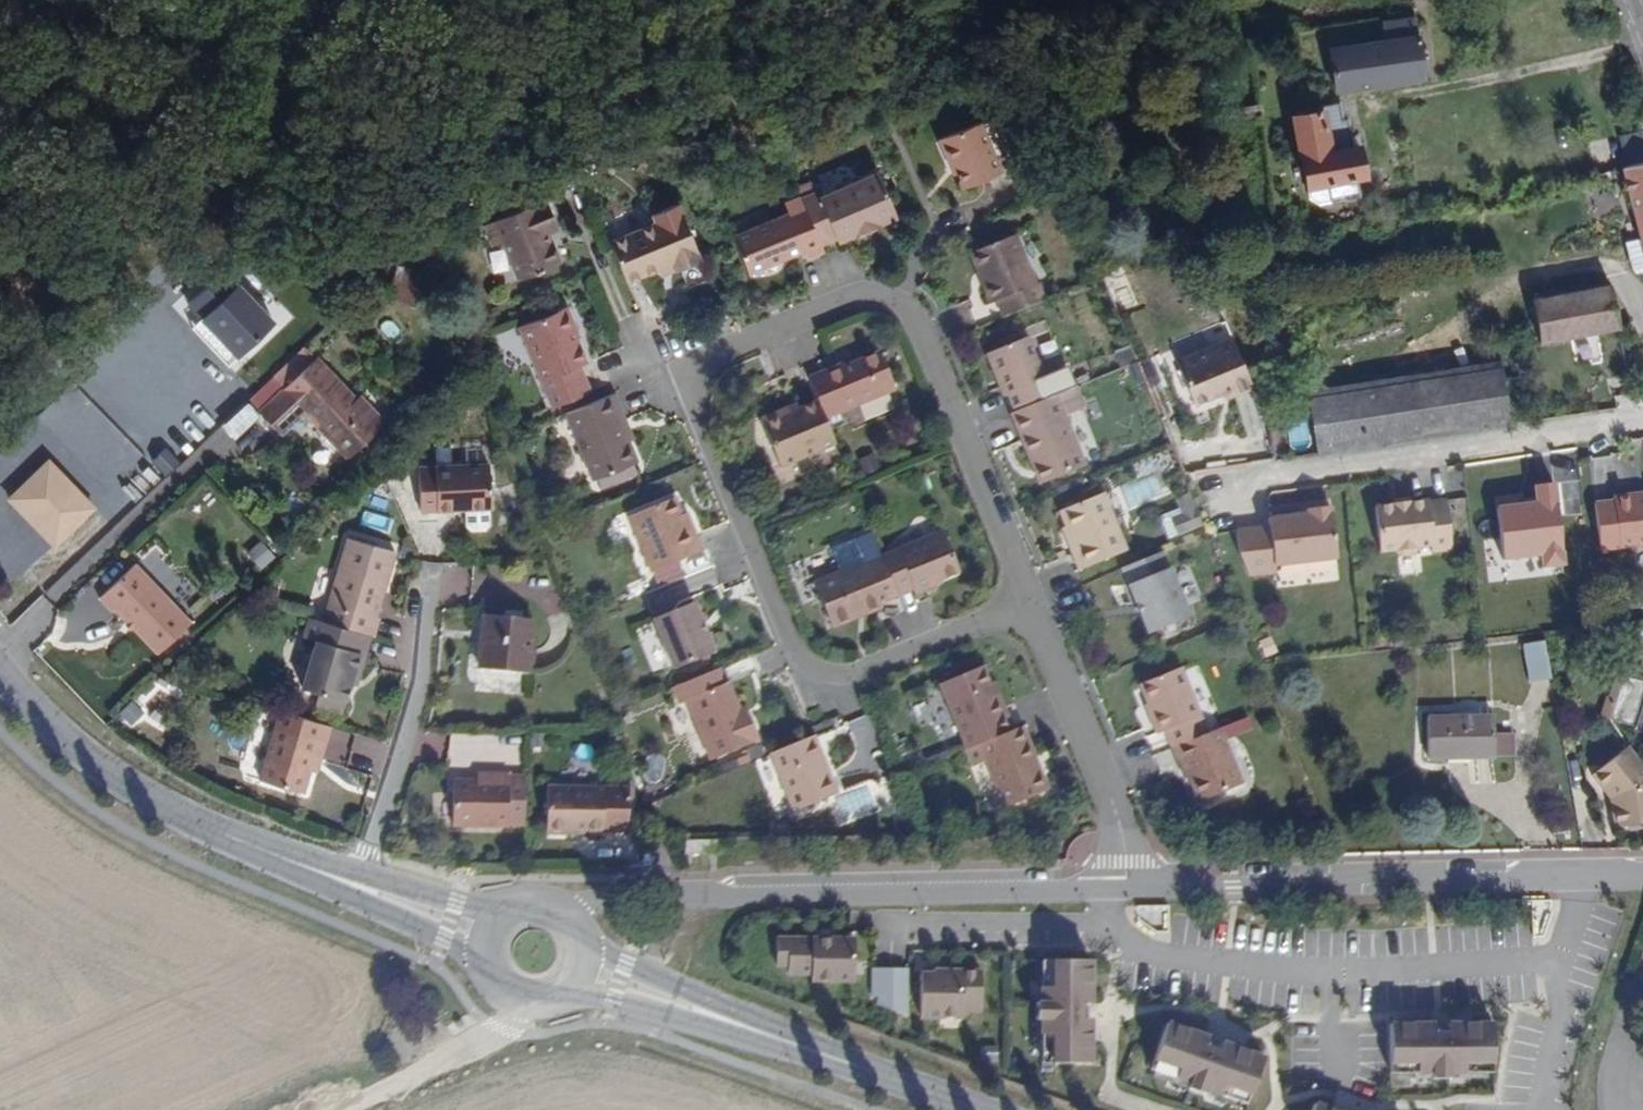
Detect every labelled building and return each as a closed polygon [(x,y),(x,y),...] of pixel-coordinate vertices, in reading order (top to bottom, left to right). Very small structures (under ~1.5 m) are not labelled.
[(1330,48),(1336,90),(1423,80),(1416,20),(1403,22),(1405,37),(1330,48)] [(1294,116),(1309,199),(1319,204),(1360,195),(1356,176),(1365,175),(1358,145),(1354,145),(1348,118),(1343,118),(1340,101),(1326,104),(1327,110),(1294,116)] [(941,141),(953,171),(957,169),(965,189),(1002,175),(982,125),(941,141)] [(1620,137),(1627,166),(1642,162),(1642,131),(1620,137)] [(1627,166),(1623,168),(1641,239),(1642,245),(1642,162),(1627,166)] [(820,194),(803,201),(822,247),(836,240),(838,244),(858,236),(877,229),(898,220),(881,178),(823,200),(820,194)] [(562,261),(550,232),(547,225),(558,220),(548,197),(485,223),(494,244),(502,241),(520,278),(562,261)] [(803,201),(802,198),(785,205),(789,215),(735,237),(750,273),(804,252),(807,259),(824,253),(822,247),(803,201)] [(658,222),(614,240),(625,268),(641,261),(647,274),(662,268),(676,262),(679,269),(703,259),(680,205),(657,214),(658,222)] [(547,225),(550,232),(561,227),(558,220),(547,225)] [(858,236),(861,241),(879,233),(877,229),(858,236)] [(998,303),(1004,318),(1047,300),(1040,284),(1036,286),(1017,237),(972,255),(980,273),(985,272),(990,283),(984,286),(992,304),(998,303)] [(1641,239),(1626,243),(1633,270),(1639,273),(1642,272),(1642,245),(1641,239)] [(641,261),(625,268),(630,281),(647,274),(641,261)] [(664,275),(679,269),(676,262),(662,268),(664,275)] [(392,299),(417,302),(420,268),(395,266),(392,299)] [(193,306),(243,358),(279,324),(228,272),(193,306)] [(980,273),(984,286),(990,283),(985,272),(980,273)] [(1542,344),(1619,331),(1620,330),(1611,283),(1533,297),(1542,344)] [(519,325),(552,406),(591,390),(580,364),(587,360),(576,331),(578,330),(568,305),(519,325)] [(1010,395),(1017,412),(1052,398),(1029,340),(989,356),(999,381),(1003,379),(1010,395)] [(1233,340),(1177,363),(1195,406),(1224,394),(1232,391),(1235,398),(1254,390),(1233,340)] [(844,364),(811,378),(821,400),(830,423),(900,394),(883,352),(845,367),(844,364)] [(282,388),(259,410),(281,432),(304,410),(347,456),(385,421),(360,394),(356,397),(317,355),(282,388)] [(1376,446),(1510,426),(1501,359),(1365,380),(1376,446)] [(1006,397),(1010,395),(1003,379),(999,381),(1006,397)] [(1318,455),(1376,446),(1365,380),(1308,389),(1318,455)] [(1017,412),(1014,414),(1035,467),(1043,465),(1049,481),(1086,466),(1066,417),(1064,411),(1084,403),(1078,388),(1058,396),(1052,398),(1017,412)] [(1232,391),(1224,394),(1227,401),(1235,398),(1232,391)] [(616,394),(566,414),(593,481),(598,479),(610,474),(614,483),(636,474),(632,465),(638,462),(630,443),(635,440),(629,424),(616,394)] [(830,423),(821,400),(785,415),(783,409),(762,418),(782,466),(838,443),(830,423)] [(1087,409),(1084,403),(1064,411),(1066,417),(1087,409)] [(418,465),(421,508),(454,507),(454,504),(465,503),(466,507),(491,506),(489,462),(418,465)] [(1043,465),(1035,467),(1042,484),(1049,481),(1043,465)] [(1154,473),(1120,487),(1128,509),(1163,495),(1154,473)] [(610,474),(598,479),(603,488),(614,483),(610,474)] [(1191,491),(1170,499),(1184,536),(1204,528),(1191,491)] [(1079,550),(1075,553),(1082,570),(1128,551),(1105,494),(1064,511),(1070,526),(1079,550)] [(1593,505),(1600,553),(1642,547),(1642,499),(1633,500),(1632,496),(1612,499),(1612,503),(1593,505)] [(692,538),(683,516),(676,498),(629,517),(651,572),(703,551),(697,536),(692,538)] [(1388,508),(1373,510),(1379,555),(1394,554),(1399,559),(1413,557),(1418,550),(1429,548),(1430,554),(1450,552),(1443,502),(1426,505),(1426,503),(1409,505),(1388,508)] [(1268,530),(1235,535),(1238,558),(1248,580),(1275,576),(1274,569),(1335,561),(1328,509),(1305,513),(1305,517),(1295,518),(1266,522),(1268,530)] [(687,514),(683,516),(692,538),(697,536),(687,514)] [(1065,528),(1075,553),(1079,550),(1070,526),(1065,528)] [(885,559),(899,594),(913,588),(916,593),(936,585),(935,582),(960,572),(943,531),(883,556),(885,559)] [(371,632),(375,633),(382,610),(379,609),(395,550),(348,534),(324,617),(371,632)] [(263,540),(249,549),(261,566),(274,557),(263,540)] [(1163,552),(1123,569),(1149,634),(1190,617),(1163,552)] [(881,602),(899,594),(885,559),(866,567),(863,562),(814,582),(831,623),(862,609),(864,615),(883,607),(881,602)] [(134,564),(97,598),(109,611),(111,609),(154,654),(188,622),(134,564)] [(653,618),(674,669),(715,652),(694,602),(653,618)] [(833,628),(864,615),(862,609),(831,623),(833,628)] [(324,617),(310,613),(304,633),(314,637),(302,684),(319,690),(318,701),(342,708),(350,680),(354,666),(360,668),(371,632),(324,617)] [(486,614),(479,667),(527,673),(532,619),(486,614)] [(1550,677),(1544,643),(1523,647),(1528,680),(1550,677)] [(354,666),(350,680),(356,682),(360,668),(354,666)] [(940,684),(967,750),(1010,732),(983,667),(940,684)] [(719,668),(673,687),(681,704),(687,701),(712,758),(760,738),(751,717),(745,720),(740,709),(729,682),(726,683),(719,668)] [(1168,731),(1175,748),(1210,734),(1183,668),(1144,684),(1153,705),(1164,732),(1168,731)] [(1159,734),(1164,732),(1153,705),(1148,707),(1159,734)] [(745,720),(751,717),(747,706),(740,709),(745,720)] [(302,790),(309,767),(313,754),(321,755),(326,739),(331,722),(280,707),(275,724),(260,777),(302,790)] [(1429,718),(1429,758),(1495,757),(1495,717),(1429,718)] [(1028,743),(1022,727),(1010,732),(967,750),(973,766),(985,761),(1005,810),(1048,792),(1040,772),(1036,774),(1031,762),(1035,760),(1028,743)] [(1243,784),(1222,729),(1210,734),(1175,748),(1181,764),(1188,761),(1193,776),(1203,800),(1243,784)] [(450,733),(449,756),(521,759),(522,735),(450,733)] [(815,735),(769,754),(794,810),(838,793),(815,735)] [(324,757),(339,762),(346,744),(331,739),(324,757)] [(1642,822),(1642,765),(1626,745),(1590,774),(1609,798),(1615,827),(1642,822)] [(313,754),(309,767),(317,770),(321,755),(313,754)] [(1040,772),(1035,760),(1031,762),(1036,774),(1040,772)] [(1187,778),(1193,776),(1188,761),(1181,764),(1187,778)] [(492,781),(477,781),(454,781),(455,825),(508,826),(510,773),(492,773),(492,781)] [(585,829),(585,833),(604,833),(604,830),(628,830),(628,787),(604,787),(547,787),(547,833),(575,833),(576,829),(585,829)] [(719,843),(687,843),(687,857),(720,856),(719,843)] [(859,983),(859,940),(780,939),(780,966),(792,966),(792,974),(815,975),(815,982),(859,983)] [(1094,1004),(1094,960),(1045,961),(1045,1003),(1039,1003),(1039,1020),(1045,1020),(1045,1064),(1094,1064),(1094,1019),(1086,1019),(1089,1016),(1089,1007),(1086,1004),(1094,1004)] [(896,1011),(897,968),(877,969),(878,998),(882,998),(882,1006),(896,1011)] [(912,1016),(912,969),(897,968),(896,1011),(912,1016)] [(985,1011),(985,971),(950,971),(950,975),(924,974),(924,1018),(966,1019),(966,1012),(985,1011)] [(1212,1038),(1170,1023),(1154,1069),(1194,1083),(1192,1088),(1208,1095),(1210,1089),(1252,1104),(1268,1058),(1226,1043),(1223,1050),(1222,1046),(1213,1043),(1209,1045),(1212,1038)] [(1436,1024),(1392,1025),(1393,1074),(1435,1073),(1435,1079),(1452,1079),(1452,1073),(1496,1073),(1496,1024),(1451,1024),(1451,1032),(1448,1029),(1439,1029),(1436,1032),(1436,1024)]
